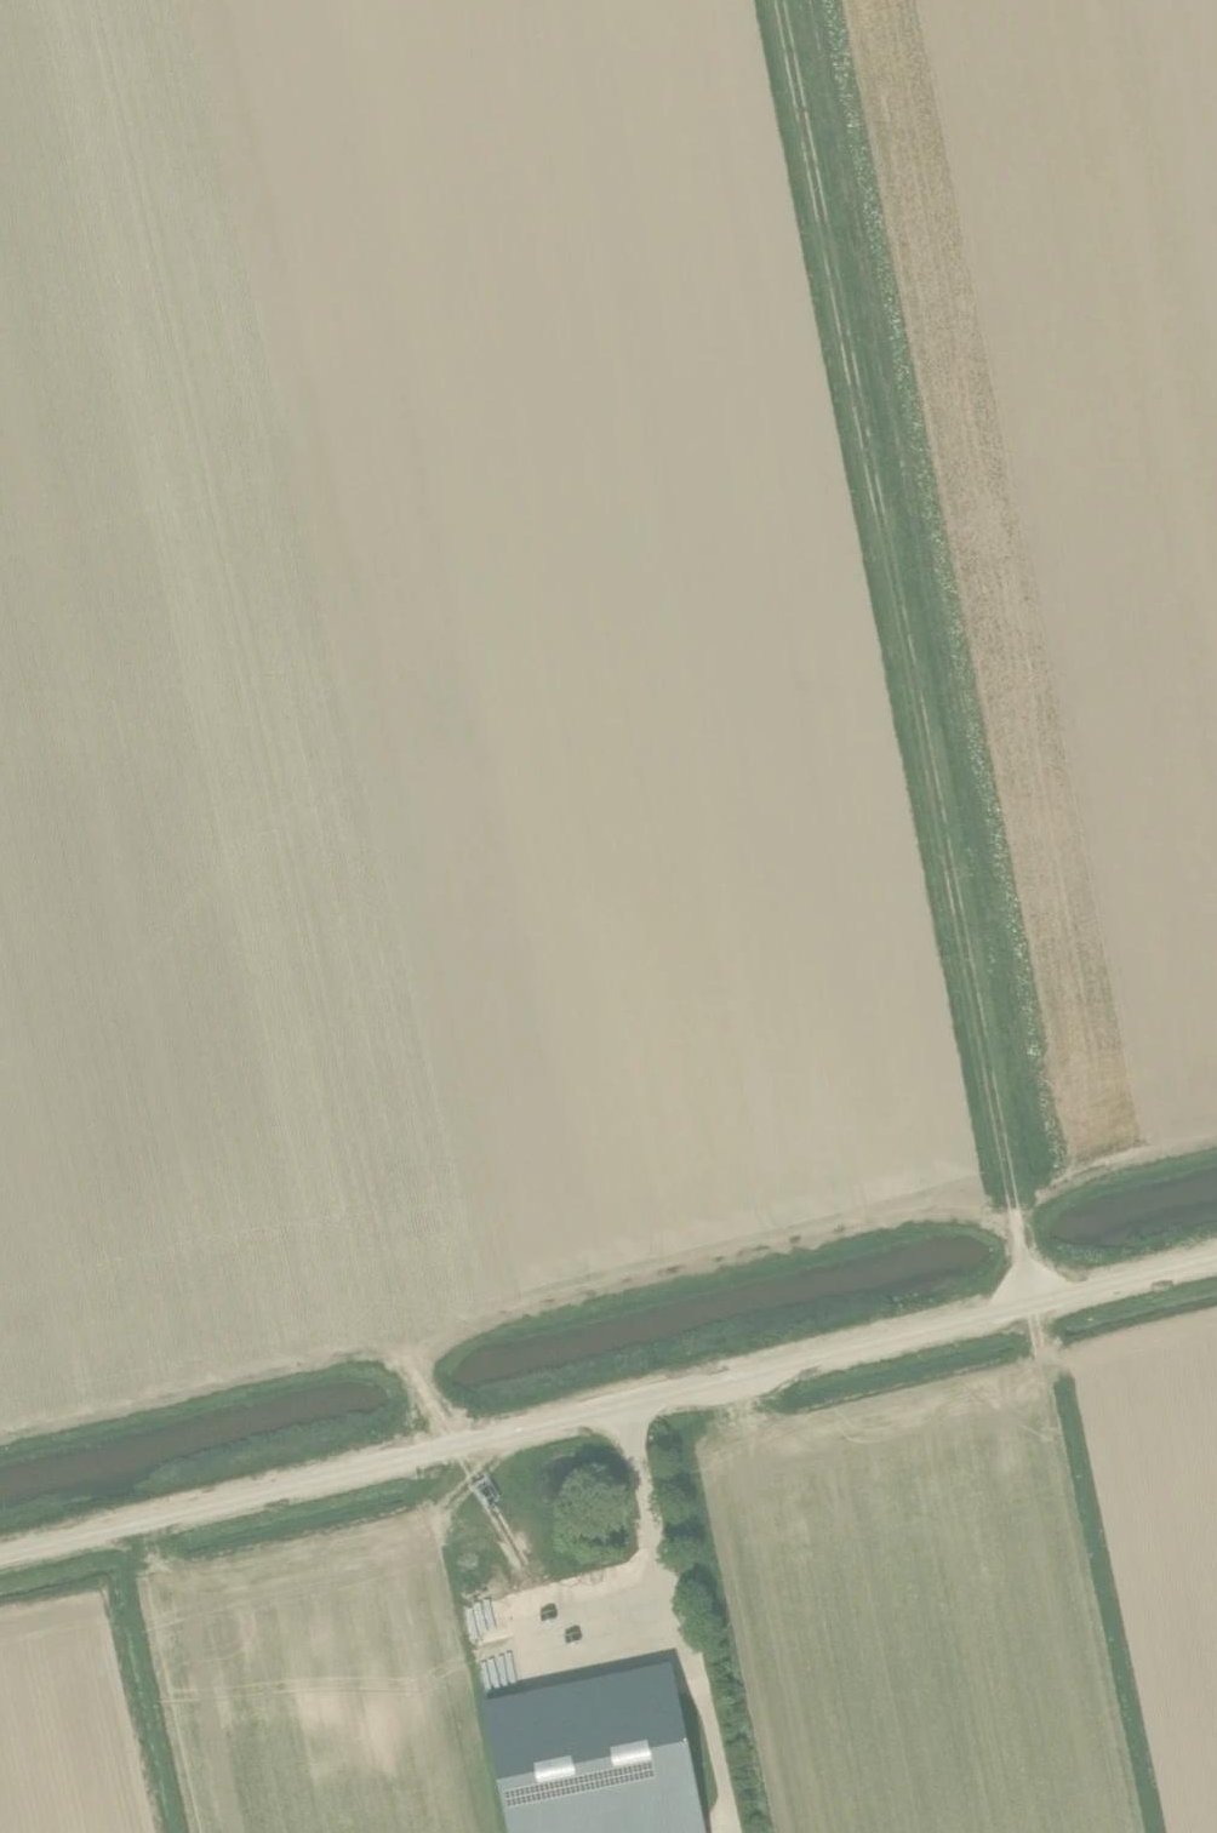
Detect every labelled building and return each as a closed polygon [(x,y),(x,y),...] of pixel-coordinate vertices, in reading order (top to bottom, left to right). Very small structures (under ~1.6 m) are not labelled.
[(487,1729),(508,1832),(706,1832),(677,1695),(677,1690),(637,1698),(637,1701),(602,1708),(602,1706),(561,1714),(561,1716),(527,1723),(526,1721),(487,1729)]
